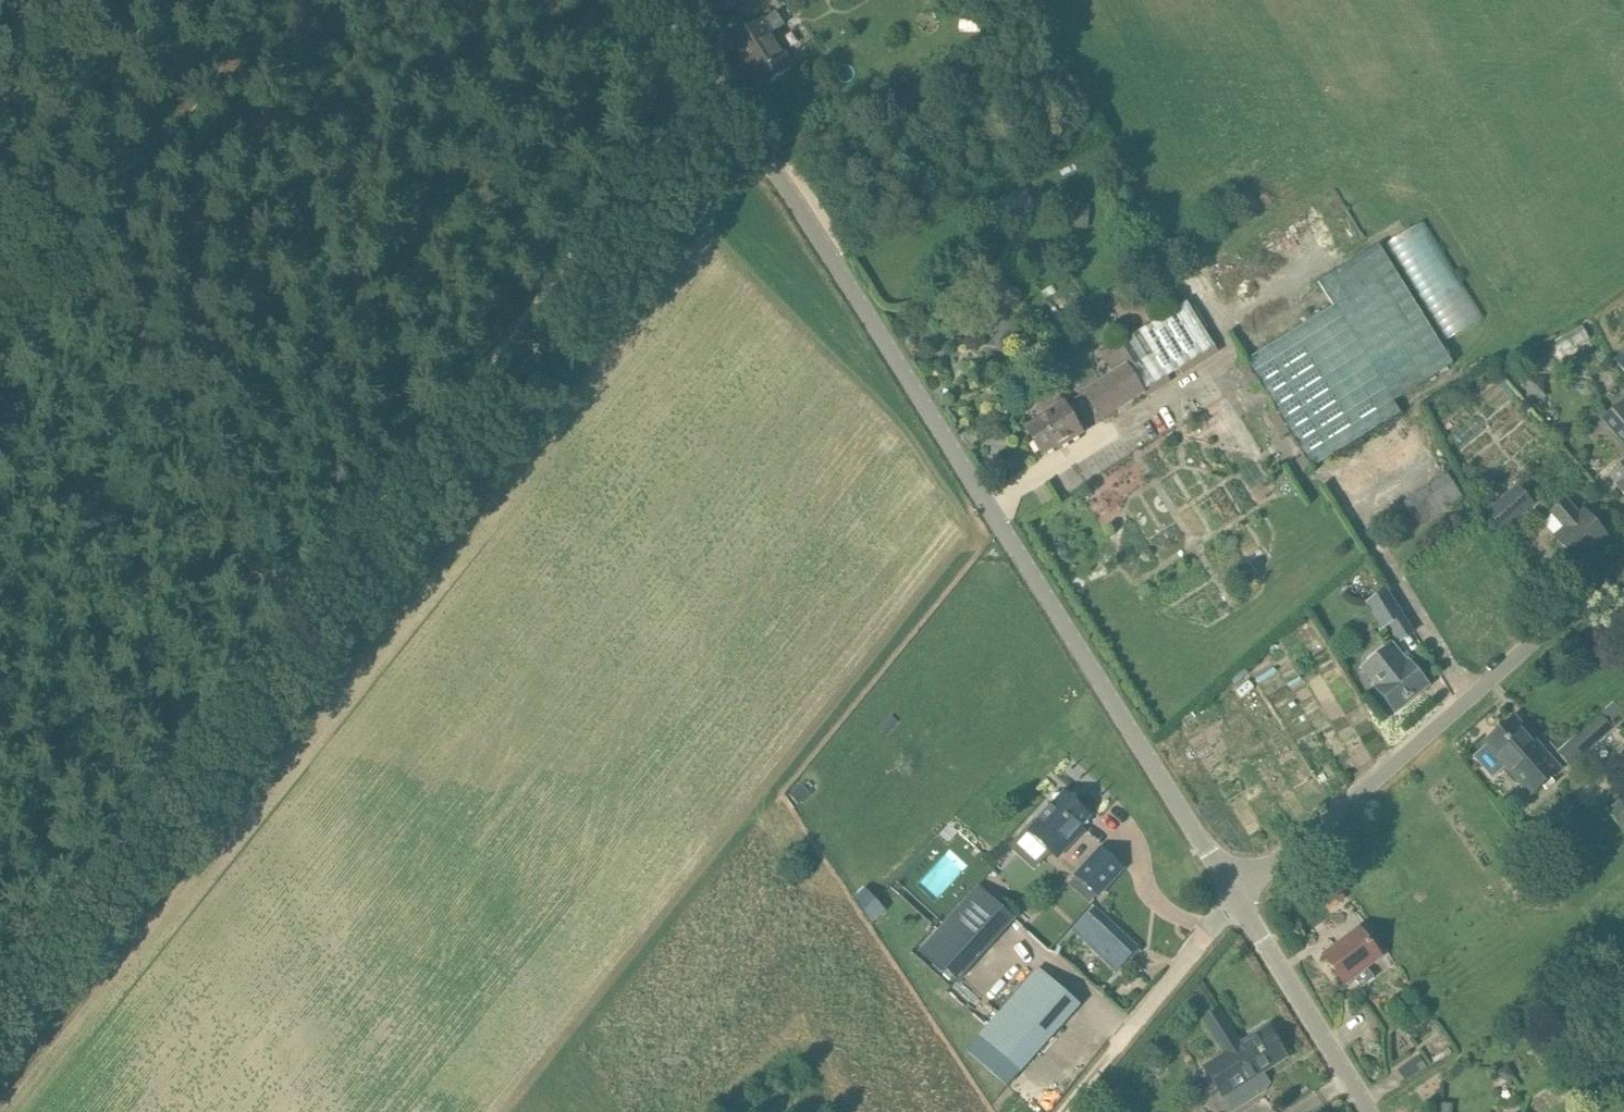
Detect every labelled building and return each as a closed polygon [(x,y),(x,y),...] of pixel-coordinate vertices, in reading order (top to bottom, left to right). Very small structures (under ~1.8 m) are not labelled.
[(727,13),(747,0),(718,0),(727,13)] [(732,39),(763,86),(794,66),(772,33),(785,24),(776,12),(764,20),(763,19),(732,39)] [(1060,205),(1059,225),(1088,227),(1089,207),(1089,204),(1060,202),(1060,205)] [(1387,239),(1443,339),(1480,318),(1424,219),(1387,239)] [(1311,278),(1327,307),(1242,354),(1304,465),(1397,414),(1389,399),(1447,367),(1377,241),(1311,278)] [(1008,288),(1005,294),(1008,300),(1013,302),(1019,300),(1022,294),(1019,288),(1014,286),(1008,288)] [(1128,365),(1085,391),(1101,417),(1216,347),(1188,301),(1116,345),(1128,365)] [(1580,326),(1551,340),(1557,353),(1586,339),(1580,326)] [(1615,358),(1623,371),(1623,350),(1615,358)] [(1059,448),(1083,432),(1064,401),(1041,416),(1041,418),(1027,426),(1043,454),(1058,446),(1059,448)] [(1604,419),(1623,442),(1623,401),(1604,419)] [(1609,476),(1619,487),(1623,493),(1623,463),(1609,476)] [(1399,502),(1414,524),(1457,494),(1442,472),(1399,502)] [(1489,510),(1488,511),(1503,529),(1504,528),(1534,503),(1519,485),(1508,494),(1491,509),(1489,510)] [(1553,512),(1566,527),(1556,536),(1578,562),(1608,536),(1586,510),(1581,514),(1568,499),(1553,512)] [(1386,588),(1365,600),(1381,627),(1388,623),(1399,640),(1413,632),(1386,588)] [(1364,668),(1378,685),(1377,686),(1397,711),(1428,685),(1407,661),(1406,662),(1392,645),(1364,668)] [(1557,752),(1571,768),(1623,723),(1623,715),(1613,702),(1609,706),(1557,752)] [(1476,755),(1475,756),(1494,777),(1506,767),(1531,796),(1561,769),(1515,716),(1485,742),(1487,745),(1476,755)] [(809,795),(801,786),(790,795),(798,804),(809,795)] [(1054,805),(1030,831),(1034,836),(1059,858),(1073,841),(1070,838),(1091,815),(1078,804),(1078,792),(1065,792),(1053,792),(1054,805)] [(1623,830),(1623,797),(1608,811),(1623,830)] [(1565,801),(1528,832),(1549,861),(1587,828),(1565,801)] [(1078,875),(1070,884),(1091,903),(1099,894),(1100,895),(1125,868),(1102,847),(1077,875),(1078,875)] [(1332,878),(1316,890),(1328,905),(1343,894),(1332,878)] [(854,895),(871,920),(885,906),(865,884),(854,895)] [(957,984),(1016,919),(980,885),(920,951),(957,984)] [(1139,946),(1097,906),(1073,931),(1115,971),(1139,946)] [(1346,983),(1382,956),(1361,928),(1325,955),(1346,983)] [(1079,1008),(1037,970),(980,1034),(967,1049),(1009,1085),(1021,1071),(1022,1072),(1079,1008)] [(1204,1065),(1225,1098),(1224,1099),(1232,1111),(1233,1111),(1264,1092),(1256,1078),(1288,1058),(1268,1025),(1242,1041),(1221,1008),(1202,1019),(1223,1053),(1204,1065)] [(1507,1066),(1495,1072),(1499,1079),(1508,1081),(1514,1077),(1507,1066)]
